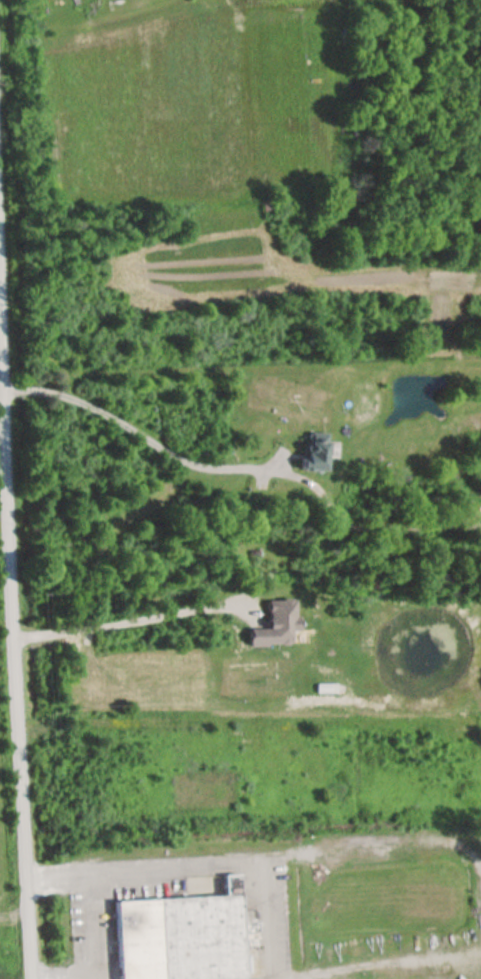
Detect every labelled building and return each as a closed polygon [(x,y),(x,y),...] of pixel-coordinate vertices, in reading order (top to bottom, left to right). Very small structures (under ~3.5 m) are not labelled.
[(303,434),(303,472),(327,472),(327,434),(303,434)] [(249,646),(291,646),(291,631),(297,631),(297,600),(268,600),(268,630),(249,630),(249,646)] [(240,876),(222,876),(223,890),(195,891),(195,900),(114,902),(117,978),(244,978),(240,876)]
